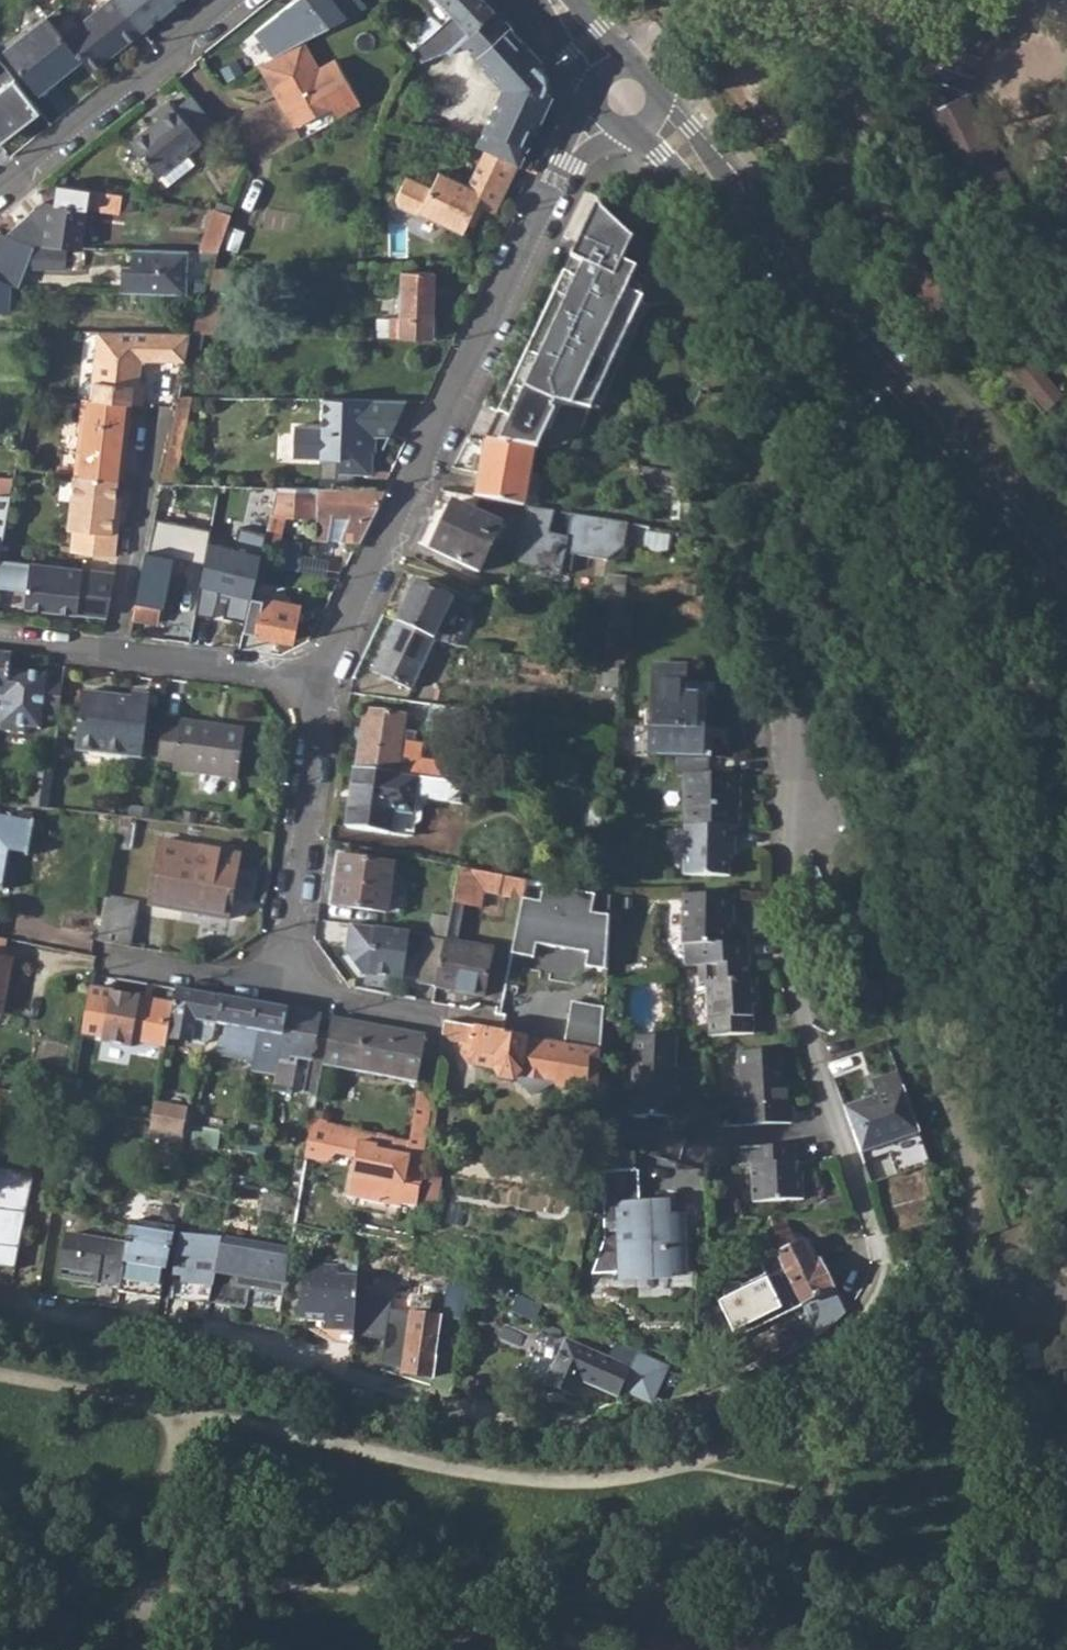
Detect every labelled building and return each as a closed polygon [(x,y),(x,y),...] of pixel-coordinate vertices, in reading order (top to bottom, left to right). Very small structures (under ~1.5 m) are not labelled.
[(62,36),(81,59),(90,70),(128,40),(121,31),(135,20),(119,0),(107,0),(62,36)] [(135,20),(142,29),(152,20),(145,11),(160,0),(119,0),(135,20)] [(161,0),(160,0),(145,11),(152,20),(167,8),(161,0)] [(167,8),(177,0),(161,0),(167,8)] [(257,31),(278,57),(304,41),(366,2),(364,0),(296,0),(257,31)] [(419,46),(411,53),(421,65),(448,56),(495,12),(484,0),(436,0),(451,16),(419,46)] [(989,1),(959,27),(980,52),(1010,26),(989,1)] [(5,50),(39,93),(81,59),(62,36),(55,27),(47,17),(5,50)] [(135,20),(121,31),(128,40),(142,29),(135,20)] [(514,83),(533,92),(503,158),(519,166),(550,98),(544,95),(550,81),(536,66),(540,62),(510,28),(475,59),(493,78),(502,70),(513,81),(514,83)] [(406,47),(411,53),(419,46),(414,40),(406,47)] [(277,95),(297,128),(334,104),(338,114),(361,101),(335,58),(319,68),(304,41),(278,57),(265,66),(276,83),(279,81),(285,91),(277,95)] [(962,96),(972,58),(940,50),(930,89),(962,96)] [(558,81),(540,62),(536,66),(550,81),(544,95),(550,98),(558,81)] [(41,110),(14,78),(0,89),(0,141),(41,110)] [(514,83),(513,81),(482,148),(486,150),(503,158),(533,92),(514,83)] [(1030,227),(961,103),(944,113),(934,99),(914,110),(984,227),(998,219),(1011,237),(1030,227)] [(134,142),(161,177),(205,143),(172,101),(156,114),(162,121),(134,142)] [(211,153),(205,143),(161,177),(168,186),(211,153)] [(477,207),(495,217),(519,166),(503,158),(486,150),(467,189),(439,174),(432,191),(408,179),(396,203),(398,207),(415,216),(420,214),(464,236),(477,207)] [(89,208),(121,213),(124,194),(92,189),(89,208)] [(134,196),(124,194),(121,213),(131,214),(134,196)] [(65,244),(70,244),(64,233),(87,222),(77,198),(71,199),(17,223),(25,239),(34,243),(65,244)] [(214,211),(234,214),(237,206),(218,201),(214,211)] [(565,274),(486,441),(534,449),(537,450),(549,428),(551,429),(562,405),(591,411),(593,407),(600,410),(647,307),(669,303),(661,256),(636,235),(632,240),(596,206),(571,259),(583,265),(576,279),(565,274)] [(214,211),(201,249),(220,249),(234,214),(214,211)] [(1054,215),(1052,248),(1066,249),(1066,216),(1054,215)] [(65,244),(64,250),(32,250),(31,246),(0,234),(0,256),(21,264),(21,268),(34,273),(34,270),(34,266),(74,266),(76,244),(70,244),(65,244)] [(83,245),(76,244),(74,266),(34,266),(34,270),(73,273),(81,270),(83,245)] [(188,283),(188,249),(135,247),(134,263),(125,263),(123,292),(205,294),(208,284),(188,283)] [(576,279),(583,265),(571,259),(565,274),(576,279)] [(192,333),(208,334),(230,266),(214,265),(208,284),(205,294),(192,333)] [(401,320),(392,320),(392,339),(436,341),(435,321),(432,321),(434,273),(403,272),(401,320)] [(9,309),(10,283),(0,279),(0,309),(9,309)] [(379,339),(392,339),(392,320),(380,320),(379,339)] [(131,404),(142,406),(146,386),(139,386),(142,364),(151,358),(186,360),(192,333),(94,329),(87,399),(131,404)] [(1025,357),(1007,373),(1042,414),(1061,398),(1025,357)] [(174,483),(193,397),(178,397),(160,482),(174,483)] [(124,479),(131,404),(87,399),(77,473),(118,478),(124,479)] [(388,437),(405,402),(365,401),(321,400),(320,431),(292,431),(292,461),(338,462),(338,474),(370,475),(370,450),(371,436),(388,437)] [(382,450),(388,437),(371,436),(370,450),(382,450)] [(476,497),(524,506),(534,449),(486,441),(476,497)] [(10,445),(0,494),(11,494),(19,465),(23,446),(10,445)] [(115,511),(118,478),(77,473),(70,527),(78,528),(75,550),(117,555),(121,512),(115,511)] [(132,620),(156,624),(160,607),(162,607),(173,559),(167,558),(170,543),(186,545),(191,519),(176,516),(185,484),(174,483),(160,482),(132,620)] [(340,541),(358,542),(382,492),(277,490),(267,537),(271,538),(272,535),(278,537),(286,513),(319,515),(312,538),(327,539),(335,516),(349,517),(340,541)] [(5,522),(11,494),(0,494),(0,521),(5,522)] [(432,551),(479,572),(501,526),(455,504),(432,551)] [(625,546),(630,524),(528,506),(514,564),(561,575),(566,553),(608,560),(625,546)] [(104,616),(113,572),(0,558),(0,585),(26,589),(22,606),(104,616)] [(612,606),(626,607),(626,583),(626,577),(603,575),(602,604),(612,606)] [(435,641),(457,649),(473,613),(452,604),(454,601),(417,583),(396,623),(435,641)] [(243,636),(289,641),(294,611),(276,609),(277,603),(257,602),(255,624),(245,623),(243,636)] [(168,609),(162,607),(160,607),(156,624),(164,626),(168,609)] [(409,692),(435,641),(396,623),(371,673),(409,692)] [(0,699),(0,730),(2,732),(24,736),(32,728),(41,729),(43,713),(47,683),(47,675),(10,670),(13,654),(0,652),(0,699)] [(704,728),(706,728),(707,687),(686,687),(686,666),(650,667),(650,730),(704,728)] [(622,671),(606,669),(604,684),(622,687),(622,671)] [(64,685),(47,683),(43,713),(60,715),(64,685)] [(717,688),(707,687),(706,728),(713,728),(717,728),(717,688)] [(75,752),(145,759),(152,694),(131,691),(131,699),(82,693),(75,752)] [(427,734),(465,740),(471,710),(431,705),(427,734)] [(357,769),(397,775),(406,716),(365,710),(357,769)] [(175,770),(240,779),(247,729),(184,720),(182,727),(165,724),(160,759),(177,762),(175,770)] [(649,758),(704,758),(704,728),(650,730),(649,758)] [(706,728),(704,728),(704,758),(713,758),(713,728),(706,728)] [(413,798),(457,804),(460,785),(397,775),(357,769),(346,829),(407,837),(413,798)] [(686,827),(738,827),(738,808),(744,809),(744,803),(738,803),(738,792),(742,791),(740,774),(687,774),(686,827)] [(466,785),(460,785),(457,804),(463,806),(466,785)] [(1,890),(10,845),(30,848),(34,822),(0,816),(0,890),(1,890)] [(684,876),(732,878),(733,859),(733,848),(737,848),(738,827),(686,827),(684,876)] [(150,904),(228,919),(240,855),(162,840),(150,904)] [(335,905),(387,914),(394,865),(341,859),(335,905)] [(455,897),(462,865),(448,862),(440,897),(454,900),(455,897)] [(462,865),(455,897),(454,900),(450,919),(446,937),(456,939),(465,900),(481,903),(485,889),(489,870),(462,865)] [(526,877),(489,870),(485,889),(523,897),(523,895),(526,877)] [(541,898),(523,895),(523,897),(513,952),(535,956),(538,941),(589,950),(587,964),(609,968),(612,914),(592,909),(596,890),(545,879),(541,898)] [(104,938),(136,941),(140,898),(108,895),(104,938)] [(733,949),(733,928),(733,917),(738,918),(739,896),(688,895),(686,948),(687,948),(705,948),(706,963),(753,962),(753,947),(733,949)] [(440,897),(436,917),(450,919),(454,900),(440,897)] [(436,985),(446,937),(450,919),(436,917),(431,935),(426,935),(417,983),(436,985)] [(410,931),(352,924),(351,925),(354,925),(353,935),(350,935),(347,955),(360,972),(404,978),(410,931)] [(436,985),(482,995),(491,947),(456,939),(446,937),(436,985)] [(705,948),(687,948),(687,966),(706,963),(705,948)] [(3,1014),(14,959),(0,957),(0,1013),(3,1014)] [(711,982),(712,1037),(756,1035),(756,1007),(762,1007),(761,981),(753,981),(753,962),(706,963),(706,981),(711,982)] [(173,1007),(168,1037),(206,1045),(212,1039),(215,1025),(221,1025),(224,999),(176,991),(173,1007)] [(168,1037),(173,1007),(110,995),(100,1046),(129,1051),(131,1043),(166,1049),(168,1037)] [(575,998),(566,1041),(606,1047),(608,1005),(575,998)] [(265,1006),(224,999),(221,1025),(226,1027),(224,1034),(213,1050),(255,1057),(256,1052),(259,1033),(265,1006)] [(291,1011),(265,1006),(259,1033),(256,1052),(273,1055),(270,1070),(279,1072),(281,1062),(282,1060),(291,1011)] [(305,1093),(321,1095),(330,1043),(316,1040),(321,1016),(291,1011),(282,1060),(281,1062),(279,1072),(276,1086),(295,1089),(301,1058),(311,1061),(305,1093)] [(320,1099),(352,1105),(359,1072),(421,1083),(429,1035),(335,1019),(330,1043),(321,1095),(320,1099)] [(476,1063),(499,1066),(504,1079),(516,1080),(520,1076),(534,1096),(553,1082),(555,1086),(597,1093),(606,1047),(566,1041),(447,1021),(444,1031),(454,1040),(470,1043),(468,1054),(476,1063)] [(626,1115),(669,1119),(675,1037),(633,1034),(626,1115)] [(273,1055),(256,1052),(255,1057),(255,1059),(253,1068),(270,1070),(273,1055)] [(731,1053),(732,1127),(785,1123),(784,1095),(779,1096),(778,1088),(773,1088),(773,1052),(731,1053)] [(891,1154),(899,1173),(931,1159),(896,1068),(869,1077),(876,1095),(843,1106),(863,1163),(891,1154)] [(351,1189),(402,1198),(404,1184),(423,1187),(436,1094),(420,1091),(412,1139),(409,1161),(357,1151),(351,1189)] [(152,1129),(183,1135),(188,1112),(156,1107),(152,1129)] [(315,1118),(326,1120),(327,1114),(317,1111),(315,1118)] [(325,1145),(330,1121),(326,1120),(315,1118),(308,1147),(317,1148),(323,1150),(325,1145)] [(357,1151),(409,1161),(412,1139),(330,1121),(325,1145),(323,1150),(317,1148),(308,1147),(306,1153),(306,1155),(328,1161),(338,1147),(357,1151)] [(183,1135),(152,1129),(149,1145),(180,1151),(183,1135)] [(751,1147),(753,1203),(804,1202),(802,1175),(795,1175),(796,1145),(751,1147)] [(641,1167),(603,1166),(602,1196),(600,1196),(598,1232),(586,1270),(628,1272),(627,1278),(662,1279),(662,1276),(681,1277),(683,1219),(667,1218),(640,1217),(641,1200),(641,1167)] [(15,1274),(38,1177),(0,1170),(0,1272),(15,1274)] [(231,1192),(245,1195),(247,1180),(234,1178),(231,1192)] [(261,1208),(276,1212),(279,1197),(264,1193),(261,1208)] [(668,1202),(641,1200),(640,1217),(667,1218),(668,1202)] [(800,1295),(804,1302),(834,1289),(822,1266),(816,1268),(804,1242),(798,1245),(788,1221),(778,1217),(761,1221),(768,1259),(780,1254),(791,1274),(800,1295)] [(131,1245),(124,1284),(122,1295),(164,1302),(180,1229),(164,1227),(151,1229),(149,1223),(135,1221),(131,1245)] [(58,1278),(96,1285),(97,1280),(124,1284),(131,1245),(65,1235),(58,1278)] [(284,1293),(291,1249),(221,1238),(205,1305),(243,1310),(246,1290),(247,1287),(284,1293)] [(326,1334),(353,1338),(356,1282),(335,1280),(337,1270),(306,1264),(296,1322),(327,1328),(326,1334)] [(365,1308),(375,1309),(381,1270),(362,1268),(360,1287),(368,1288),(365,1308)] [(720,1284),(736,1321),(758,1313),(800,1295),(791,1274),(749,1291),(743,1276),(720,1284)] [(247,1287),(246,1290),(284,1296),(284,1293),(247,1287)] [(403,1372),(433,1375),(435,1355),(433,1355),(438,1315),(428,1313),(430,1296),(413,1294),(410,1311),(387,1309),(386,1316),(372,1315),(369,1343),(383,1345),(381,1365),(404,1367),(403,1372)] [(763,1324),(758,1313),(736,1321),(740,1333),(763,1324)] [(614,1358),(570,1336),(547,1379),(576,1394),(584,1379),(620,1396),(624,1388),(643,1398),(656,1396),(672,1367),(642,1352),(643,1350),(624,1340),(614,1358)] [(450,1357),(435,1355),(433,1375),(449,1378),(450,1357)]
